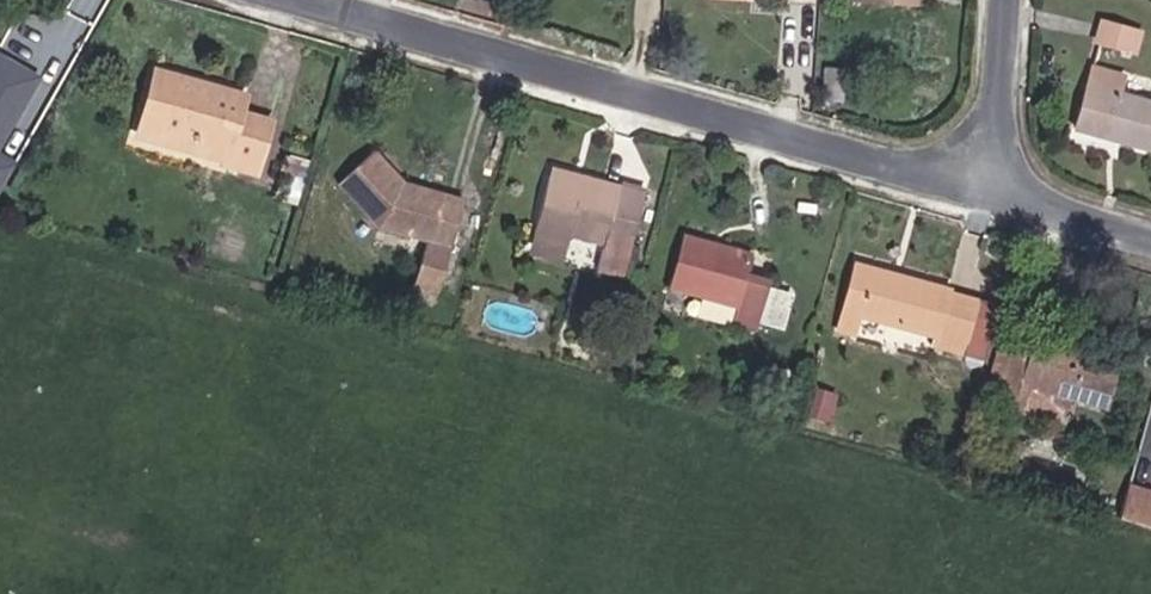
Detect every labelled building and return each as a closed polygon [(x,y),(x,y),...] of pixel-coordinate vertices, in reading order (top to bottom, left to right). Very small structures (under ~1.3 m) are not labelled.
[(1096,27),(1131,37),(1136,19),(1102,8),(1096,27)] [(51,63),(9,41),(0,57),(0,174),(16,179),(31,150),(5,136),(10,127),(15,130),(51,63)] [(1118,81),(1122,62),(1088,53),(1072,113),(1150,135),(1150,90),(1118,81)] [(288,108),(256,99),(261,81),(178,55),(163,107),(174,111),(170,123),(211,136),(215,123),(246,134),(243,145),(241,150),(274,159),(288,108)] [(159,120),(170,123),(174,111),(163,107),(159,120)] [(211,136),(243,145),(246,134),(215,123),(211,136)] [(487,191),(419,169),(421,161),(416,159),(392,135),(357,169),(393,205),(451,222),(437,270),(461,278),(487,191)] [(614,243),(641,251),(663,171),(602,153),(599,163),(565,154),(549,212),(585,222),(587,213),(620,222),(614,243)] [(777,270),(754,264),(759,243),(717,231),(717,228),(689,220),(676,272),(747,290),(743,306),(791,317),(801,279),(776,273),(777,270)] [(939,327),(969,335),(983,285),(950,276),(951,272),(858,248),(841,312),(860,316),(865,296),(942,317),(939,327)] [(1076,380),(1114,390),(1128,341),(1043,319),(1040,327),(1025,323),(1022,336),(1006,331),(997,363),(1008,366),(1004,379),(1010,381),(1008,390),(1069,407),(1076,380)] [(1150,508),(1150,475),(1141,472),(1133,503),(1150,508)]
